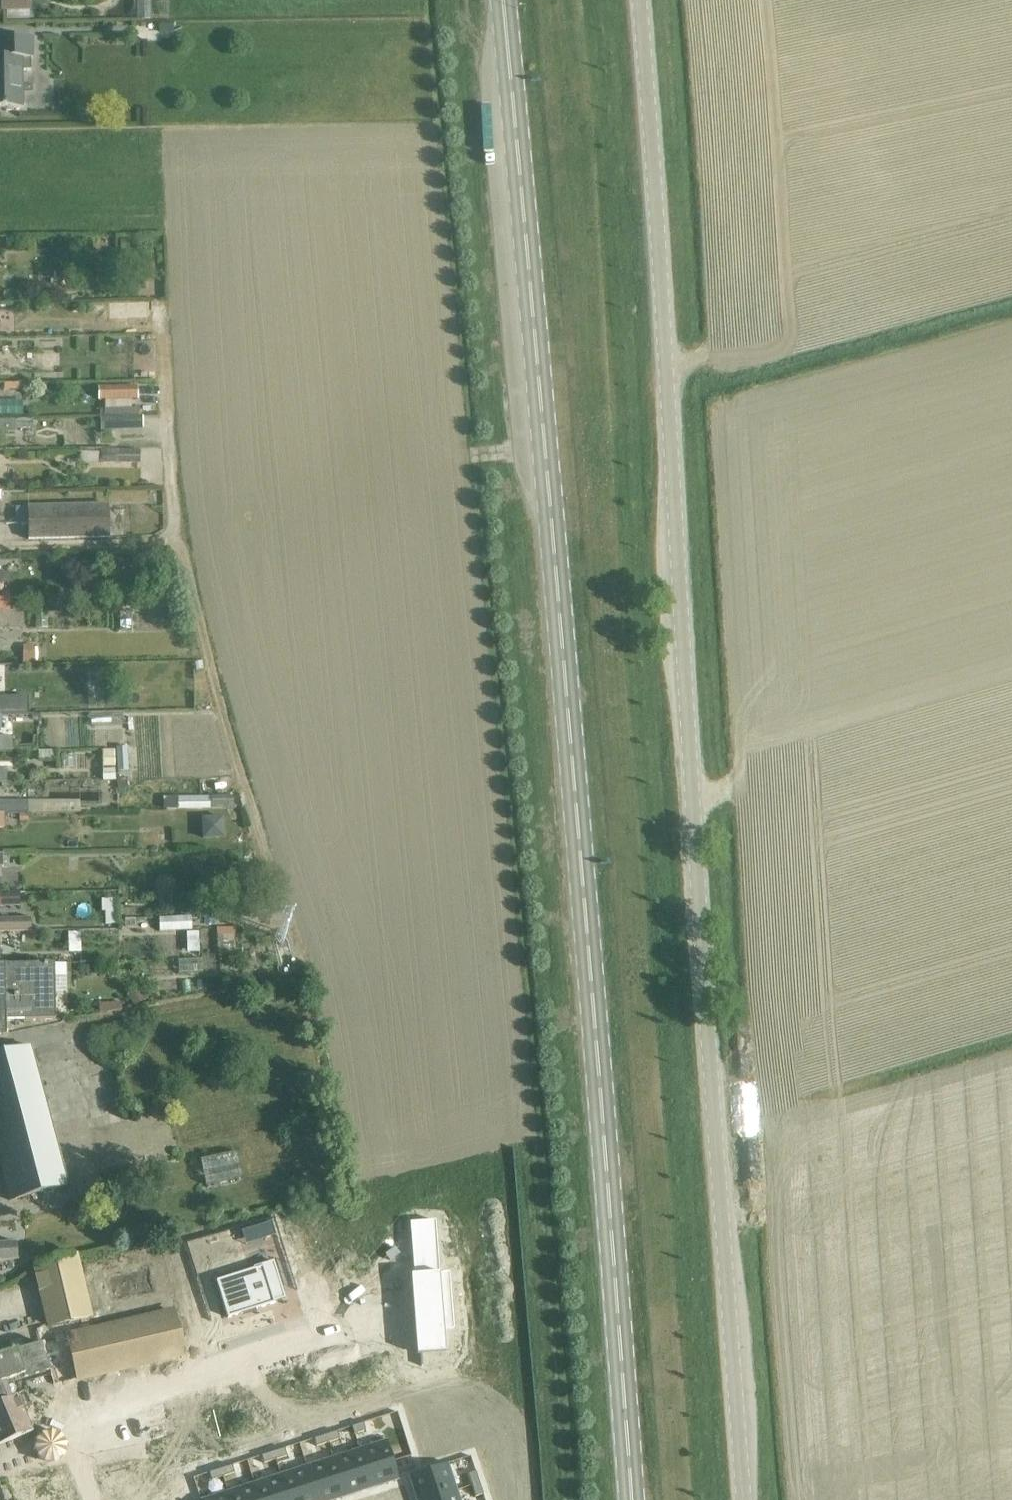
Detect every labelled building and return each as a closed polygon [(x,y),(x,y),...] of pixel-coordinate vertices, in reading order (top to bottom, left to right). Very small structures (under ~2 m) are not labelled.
[(2,8),(30,8),(30,0),(2,0),(2,8)] [(137,21),(151,21),(151,0),(138,0),(137,21)] [(11,111),(14,108),(22,108),(22,70),(31,70),(31,58),(32,58),(32,38),(0,38),(0,108),(3,108),(6,111),(11,111)] [(116,302),(116,312),(127,312),(127,302),(116,302)] [(127,365),(129,376),(145,374),(144,363),(127,365)] [(137,386),(99,386),(99,400),(137,399),(137,386)] [(101,431),(143,429),(142,417),(100,419),(101,431)] [(0,420),(0,433),(16,432),(16,419),(0,420)] [(103,450),(103,463),(140,463),(140,451),(103,450)] [(9,505),(9,522),(19,522),(19,505),(9,505)] [(110,506),(28,507),(29,541),(110,539),(110,506)] [(16,630),(16,612),(11,612),(0,612),(0,630),(16,630)] [(34,646),(23,646),(24,663),(35,663),(34,646)] [(13,750),(12,737),(0,737),(0,750),(13,750)] [(117,747),(117,749),(118,771),(129,770),(128,746),(117,747)] [(117,781),(117,749),(103,749),(103,781),(117,781)] [(178,809),(212,808),(212,796),(178,797),(178,809)] [(234,796),(212,796),(212,808),(234,808),(234,796)] [(4,814),(28,813),(28,801),(0,801),(0,814),(4,814)] [(225,837),(225,815),(204,816),(204,837),(225,837)] [(116,911),(107,911),(107,924),(117,924),(116,911)] [(192,917),(160,918),(160,931),(192,930),(192,917)] [(0,919),(0,932),(31,932),(31,918),(0,919)] [(235,929),(218,929),(219,940),(235,940),(235,929)] [(74,951),(74,930),(61,930),(61,951),(74,951)] [(194,957),(170,957),(171,975),(195,974),(194,957)] [(0,965),(0,1036),(6,1036),(6,1021),(56,1020),(55,964),(6,965),(0,965)] [(134,1005),(148,999),(144,990),(141,992),(140,989),(129,994),(134,1005)] [(122,1003),(111,1003),(111,1012),(122,1010),(122,1003)] [(0,1057),(0,1167),(10,1203),(67,1187),(31,1049),(0,1057)] [(218,1156),(196,1164),(198,1171),(220,1163),(218,1156)] [(421,1222),(411,1223),(412,1241),(437,1239),(436,1225),(436,1221),(421,1222)] [(268,1222),(237,1231),(241,1245),(272,1235),(268,1222)] [(18,1261),(17,1243),(0,1244),(0,1262),(18,1261)] [(75,1258),(35,1268),(51,1327),(52,1327),(81,1320),(90,1319),(75,1258)] [(234,1276),(217,1281),(222,1299),(228,1318),(242,1314),(256,1310),(275,1304),(274,1302),(285,1299),(282,1287),(274,1262),(264,1265),(253,1268),(254,1270),(234,1276)] [(418,1275),(415,1275),(415,1276),(416,1297),(420,1347),(420,1350),(430,1350),(441,1349),(441,1343),(440,1330),(444,1330),(447,1330),(454,1329),(452,1302),(450,1273),(440,1273),(422,1275),(418,1275)] [(92,1322),(107,1318),(104,1306),(89,1309),(92,1322)] [(2,1384),(24,1376),(26,1380),(65,1368),(67,1381),(172,1356),(186,1352),(181,1333),(176,1313),(85,1334),(81,1320),(52,1327),(55,1341),(43,1344),(32,1346),(18,1351),(0,1357),(0,1444),(33,1431),(25,1410),(29,1408),(23,1393),(11,1398),(8,1389),(5,1390),(2,1384)] [(357,1425),(352,1427),(354,1434),(366,1431),(365,1427),(364,1423),(357,1425)] [(337,1431),(326,1435),(328,1443),(340,1439),(337,1431)] [(326,1435),(314,1439),(317,1447),(328,1443),(326,1435)] [(260,1441),(248,1445),(251,1452),(262,1449),(260,1441)] [(387,1441),(360,1450),(372,1489),(399,1480),(399,1479),(387,1441)] [(174,1442),(167,1444),(170,1455),(178,1453),(174,1442)] [(285,1448),(273,1452),(276,1460),(287,1456),(285,1448)] [(360,1450),(333,1458),(346,1497),(372,1489),(360,1450)] [(273,1452),(262,1456),(264,1463),(276,1460),(273,1452)] [(178,1453),(170,1455),(174,1467),(182,1464),(178,1453)] [(307,1467),(318,1499),(336,1499),(346,1497),(333,1458),(307,1467)] [(109,1475),(117,1499),(122,1499),(156,1489),(148,1463),(109,1475)] [(409,1477),(417,1499),(430,1499),(457,1491),(448,1464),(409,1477)] [(232,1465),(221,1469),(223,1477),(235,1473),(233,1466),(232,1465)] [(64,1499),(50,1467),(15,1482),(22,1499),(62,1499),(64,1499)] [(281,1475),(289,1499),(318,1499),(307,1467),(281,1475)] [(221,1469),(209,1473),(212,1480),(223,1477),(221,1469)] [(476,1472),(468,1474),(472,1486),(480,1483),(476,1472)] [(254,1484),(260,1499),(289,1499),(281,1475),(254,1484)] [(480,1483),(472,1486),(476,1497),(484,1495),(480,1483)] [(228,1492),(231,1499),(260,1499),(254,1484),(228,1492)] [(122,1499),(160,1499),(156,1489),(122,1499)] [(430,1499),(460,1499),(457,1491),(430,1499)] [(203,1499),(231,1499),(228,1492),(203,1499)]
